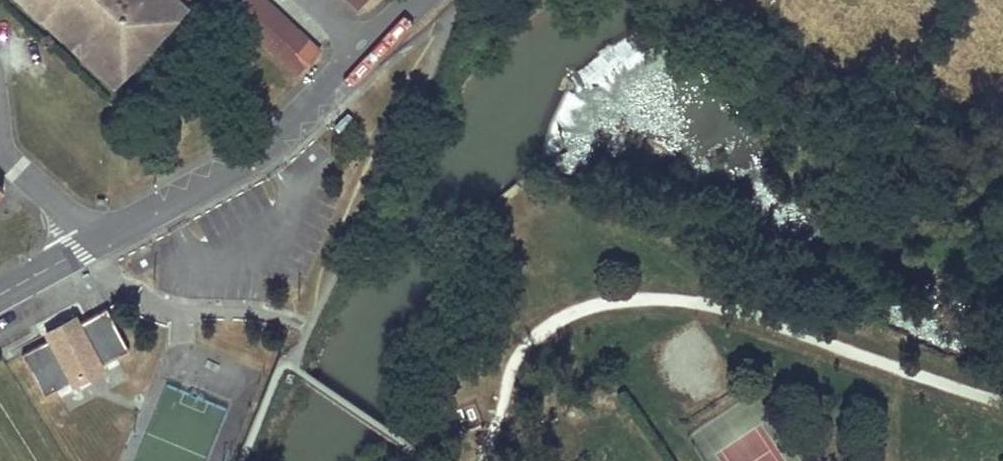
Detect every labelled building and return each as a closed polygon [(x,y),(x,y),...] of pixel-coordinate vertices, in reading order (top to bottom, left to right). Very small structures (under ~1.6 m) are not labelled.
[(37,8),(34,11),(72,46),(80,38),(85,33),(101,16),(83,0),(29,0),(37,8)] [(185,7),(183,6),(188,0),(139,0),(122,19),(119,17),(114,22),(104,33),(96,42),(90,48),(84,55),(112,81),(147,43),(151,47),(187,9),(185,7)] [(308,65),(320,53),(310,45),(301,36),(291,27),(282,18),(273,9),(263,0),(245,0),(231,15),(297,77),(308,65)] [(368,0),(349,0),(350,1),(359,10),(368,0)] [(104,33),(114,22),(108,17),(98,27),(104,33)] [(96,42),(85,33),(80,38),(90,48),(96,42)] [(45,343),(23,355),(45,397),(57,391),(74,382),(75,386),(87,380),(104,371),(102,367),(117,359),(130,351),(108,310),(89,320),(78,326),(83,336),(71,342),(58,349),(53,339),(45,343)] [(83,336),(78,326),(74,318),(49,332),(53,339),(58,349),(71,342),(83,336)]
